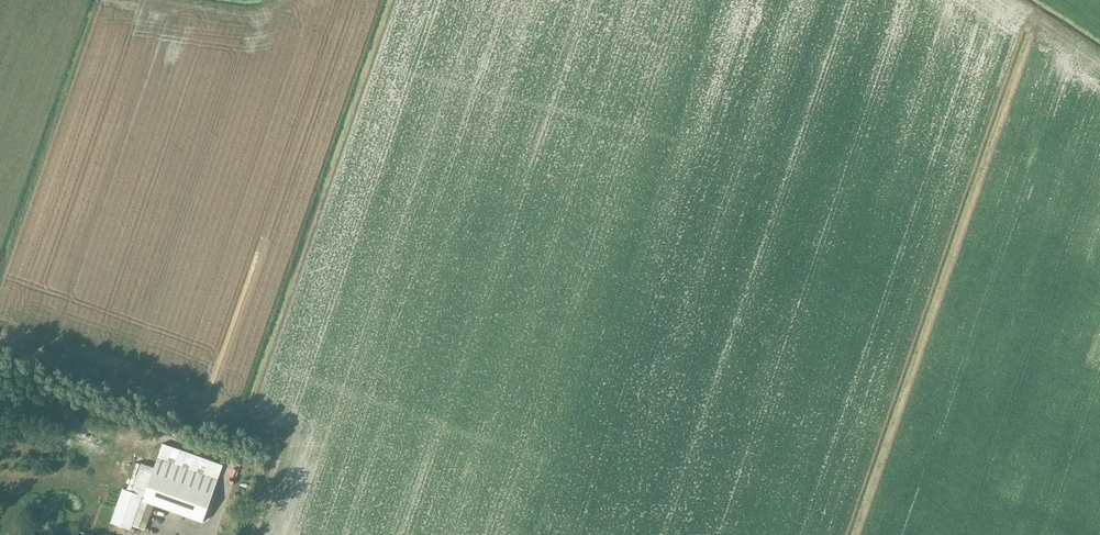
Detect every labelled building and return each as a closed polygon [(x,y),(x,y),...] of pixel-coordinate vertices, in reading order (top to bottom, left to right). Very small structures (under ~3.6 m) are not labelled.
[(110,523),(131,531),(132,526),(145,531),(154,505),(202,523),(223,465),(162,444),(154,467),(142,463),(131,492),(122,488),(110,523)]
